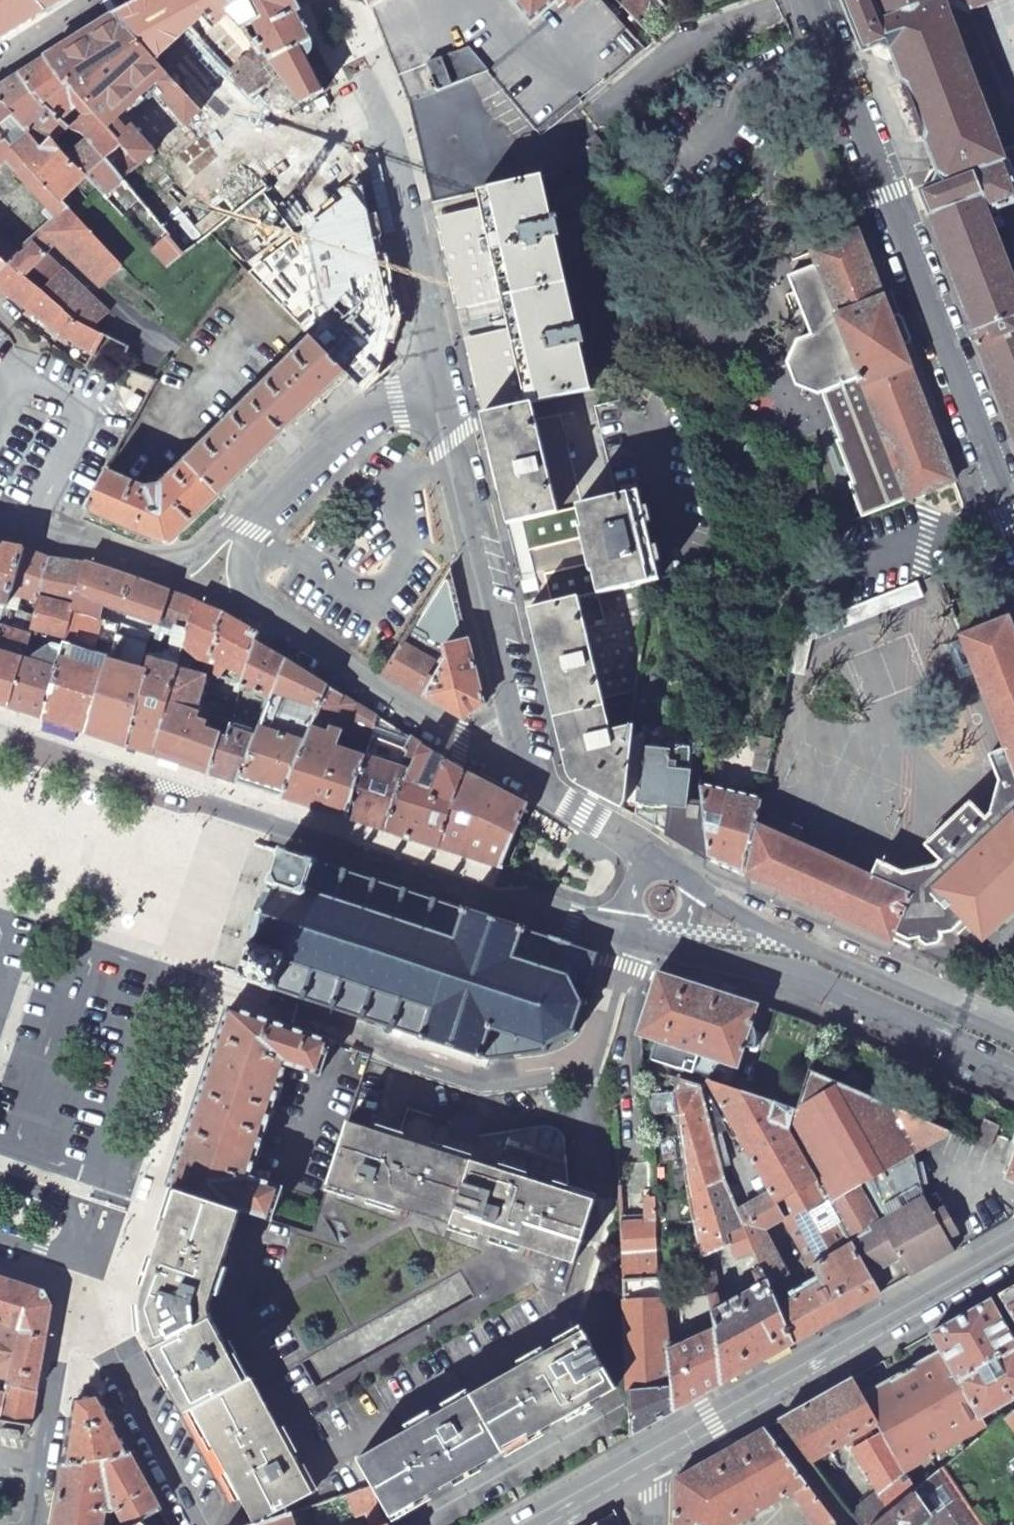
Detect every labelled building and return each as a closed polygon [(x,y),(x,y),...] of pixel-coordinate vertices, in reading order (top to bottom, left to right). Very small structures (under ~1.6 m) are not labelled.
[(45,11),(35,0),(0,0),(0,39),(45,11)] [(45,11),(63,0),(35,0),(45,11)] [(182,22),(164,0),(142,0),(113,16),(147,53),(182,22)] [(229,0),(164,0),(182,22),(254,97),(281,77),(243,30),(229,0)] [(302,101),(323,92),(300,48),(314,41),(298,10),(300,10),(295,0),(229,0),(243,30),(281,77),(302,101)] [(369,9),(373,8),(386,0),(365,0),(369,9)] [(373,8),(398,71),(402,70),(413,97),(407,99),(433,202),(481,191),(542,176),(569,170),(598,137),(587,122),(575,108),(595,91),(645,48),(601,0),(386,0),(373,8)] [(655,43),(675,21),(655,0),(615,0),(655,43)] [(862,52),(879,46),(889,50),(937,174),(934,186),(918,191),(978,342),(976,343),(1013,441),(1013,248),(998,207),(1013,201),(1013,129),(968,9),(991,0),(842,0),(862,52)] [(113,16),(46,58),(64,83),(67,82),(139,164),(153,152),(130,128),(125,131),(115,120),(156,82),(166,95),(163,98),(186,124),(200,112),(147,53),(113,16)] [(36,100),(68,127),(90,139),(121,178),(139,164),(67,82),(64,83),(46,58),(18,75),(36,100)] [(0,86),(0,100),(14,115),(12,117),(20,125),(30,136),(41,147),(51,138),(52,139),(68,127),(36,100),(18,75),(0,86)] [(7,263),(75,318),(93,328),(104,308),(89,293),(87,293),(45,254),(56,244),(57,243),(47,232),(71,210),(61,199),(86,175),(69,156),(52,139),(51,138),(41,147),(30,136),(15,147),(6,137),(20,125),(12,117),(14,115),(0,100),(0,163),(4,160),(59,219),(20,254),(0,236),(0,257),(7,263)] [(123,180),(121,178),(90,139),(69,156),(86,175),(105,195),(123,180)] [(168,234),(166,236),(181,254),(266,186),(243,160),(162,226),(168,234)] [(542,176),(481,191),(484,206),(505,297),(511,327),(528,404),(531,403),(589,390),(580,344),(585,342),(582,326),(576,327),(556,238),(561,237),(558,220),(559,220),(558,216),(551,217),(542,176)] [(505,297),(484,206),(446,214),(466,306),(505,297)] [(121,264),(71,210),(47,232),(57,243),(56,244),(99,285),(121,264)] [(856,231),(810,250),(814,265),(788,276),(810,335),(795,340),(786,361),(794,385),(818,394),(859,378),(907,500),(953,480),(937,438),(856,231)] [(181,254),(166,236),(152,248),(168,267),(182,256),(181,254)] [(0,270),(0,288),(27,310),(52,328),(93,353),(105,334),(93,328),(75,318),(7,263),(0,270)] [(298,317),(332,351),(349,335),(348,333),(366,315),(334,282),(332,284),(328,281),(327,280),(326,280),(323,280),(317,286),(316,288),(316,290),(317,292),(320,296),(298,317)] [(528,404),(511,327),(473,336),(490,413),(528,404)] [(108,472),(87,511),(158,542),(163,543),(168,543),(172,542),(176,539),(345,372),(312,337),(292,357),(293,358),(284,367),(282,365),(274,372),(277,374),(268,383),(267,382),(231,417),(232,419),(224,426),(222,423),(213,432),(215,435),(206,444),(205,443),(161,486),(145,488),(108,472)] [(802,406),(759,383),(743,415),(785,437),(802,406)] [(621,401),(594,406),(616,497),(637,492),(642,490),(621,401)] [(481,415),(506,522),(557,511),(531,403),(528,404),(490,413),(481,415)] [(616,497),(576,506),(576,507),(597,592),(597,594),(647,581),(658,579),(637,492),(616,497)] [(597,592),(576,507),(557,511),(506,522),(528,611),(578,599),(578,598),(597,592)] [(23,549),(19,548),(0,544),(0,630),(6,607),(23,549)] [(37,600),(49,557),(42,555),(23,549),(6,607),(16,610),(20,596),(37,600)] [(86,563),(49,557),(37,600),(33,614),(16,610),(6,607),(0,630),(0,704),(8,707),(21,658),(30,628),(54,636),(65,639),(73,611),(86,563)] [(160,623),(169,591),(132,577),(86,563),(73,611),(99,619),(103,604),(160,623)] [(445,646),(468,640),(450,567),(384,672),(425,697),(448,658),(445,646)] [(801,621),(789,672),(796,673),(806,629),(920,589),(917,580),(860,600),(801,621)] [(585,627),(603,698),(635,690),(647,581),(597,594),(604,623),(585,627)] [(181,649),(182,647),(196,602),(169,591),(160,623),(152,653),(167,658),(171,646),(181,649)] [(601,706),(605,704),(603,698),(585,627),(578,599),(528,611),(553,717),(558,716),(572,773),(575,777),(591,786),(589,790),(621,808),(624,799),(629,746),(631,725),(607,730),(601,706)] [(243,675),(255,643),(258,633),(222,612),(196,602),(182,647),(218,678),(229,666),(243,675)] [(117,624),(99,619),(73,611),(65,639),(63,645),(91,653),(97,628),(114,634),(117,624)] [(743,875),(890,940),(893,933),(907,939),(947,931),(952,930),(963,920),(975,932),(982,939),(1013,908),(1013,635),(1007,618),(960,636),(1004,748),(988,755),(998,780),(989,812),(984,816),(969,802),(925,844),(939,860),(933,866),(902,872),(878,861),(871,876),(755,825),(743,875)] [(128,627),(117,624),(114,634),(114,636),(125,639),(128,628),(128,627)] [(135,639),(137,631),(128,628),(125,639),(135,642),(135,639)] [(150,634),(138,630),(137,631),(135,639),(148,643),(150,634)] [(63,645),(65,639),(54,636),(52,644),(49,643),(34,654),(32,662),(21,658),(8,707),(43,719),(60,658),(63,645)] [(126,746),(147,671),(119,662),(125,639),(114,636),(109,654),(107,659),(104,671),(88,734),(126,746)] [(425,697),(462,719),(484,704),(468,640),(445,646),(448,658),(425,697)] [(271,698),(287,660),(270,650),(255,643),(243,675),(240,686),(271,698)] [(165,702),(195,710),(207,676),(179,654),(175,667),(165,702)] [(88,734),(104,671),(60,658),(43,719),(88,734)] [(165,702),(175,667),(150,660),(147,671),(126,746),(151,755),(165,702)] [(259,790),(282,798),(306,739),(310,727),(312,721),(327,685),(307,673),(287,660),(271,698),(256,737),(237,783),(259,790)] [(372,732),(376,716),(327,685),(312,721),(340,733),(353,739),(351,746),(366,753),(372,732)] [(179,763),(191,724),(195,710),(165,702),(151,755),(179,763)] [(225,718),(212,715),(210,722),(224,725),(225,718)] [(418,757),(422,745),(376,716),(372,732),(418,757)] [(337,739),(340,733),(312,721),(310,727),(337,739)] [(207,773),(219,736),(191,724),(179,763),(207,773)] [(215,776),(237,783),(256,737),(229,727),(226,738),(215,776)] [(215,776),(226,738),(219,736),(207,773),(215,776)] [(350,806),(363,762),(306,739),(282,798),(347,819),(350,806)] [(774,742),(759,739),(753,770),(767,772),(774,742)] [(698,776),(696,753),(691,753),(691,745),(669,743),(666,750),(629,746),(624,799),(621,808),(708,859),(702,804),(687,805),(683,777),(698,776)] [(446,821),(464,772),(443,758),(431,789),(419,783),(434,753),(422,745),(418,757),(411,771),(397,791),(386,832),(439,849),(446,821)] [(397,791),(411,771),(365,756),(363,762),(350,806),(347,819),(386,832),(397,791)] [(527,804),(464,772),(446,821),(439,849),(498,869),(500,865),(520,820),(521,816),(527,804)] [(760,798),(700,785),(702,804),(708,859),(743,875),(755,825),(760,798)] [(282,849),(281,849),(261,910),(238,979),(243,981),(244,979),(249,981),(250,983),(257,985),(260,983),(265,985),(264,988),(269,989),(270,989),(273,989),(298,997),(298,999),(302,1000),(303,999),(327,1007),(327,1009),(332,1010),(332,1008),(358,1017),(357,1019),(361,1020),(362,1018),(387,1026),(386,1028),(391,1030),(391,1028),(422,1038),(421,1039),(427,1041),(428,1039),(474,1054),(473,1056),(482,1059),(482,1057),(487,1059),(547,1049),(546,1043),(568,1032),(574,1035),(577,1031),(572,1029),(579,1004),(586,1003),(585,999),(581,999),(596,953),(525,929),(526,927),(520,925),(519,927),(468,910),(468,908),(463,906),(462,908),(455,906),(455,903),(444,900),(443,902),(436,900),(436,898),(433,897),(432,898),(407,890),(407,889),(403,887),(402,888),(377,880),(377,879),(373,878),(372,879),(347,871),(347,869),(343,868),(342,869),(317,861),(318,860),(314,859),(314,858),(310,856),(309,858),(304,857),(304,854),(295,851),(293,853),(288,851),(288,849),(283,848),(282,849)] [(690,981),(657,971),(637,1032),(638,1034),(652,1039),(647,1056),(692,1071),(698,1054),(733,1066),(738,1064),(742,1050),(747,1049),(753,1047),(755,1043),(758,1036),(760,1032),(750,1028),(758,1004),(690,981)] [(331,1041),(229,1007),(168,1186),(179,1189),(241,1210),(270,1219),(281,1187),(248,1175),(287,1064),(320,1075),(331,1041)] [(797,1107),(793,1106),(787,1129),(880,1294),(954,1252),(933,1213),(947,1205),(940,1190),(926,1198),(925,1197),(913,1152),(949,1133),(949,1132),(810,1071),(797,1107)] [(713,1328),(722,1383),(793,1343),(744,1225),(734,1200),(724,1177),(702,1094),(699,1084),(680,1079),(674,1093),(699,1247),(726,1236),(734,1254),(731,1256),(739,1277),(752,1271),(756,1285),(718,1306),(716,1293),(708,1297),(713,1328)] [(744,1225),(793,1343),(880,1294),(787,1129),(793,1106),(706,1080),(816,1277),(814,1279),(817,1283),(799,1292),(757,1218),(744,1225)] [(706,1092),(702,1094),(724,1177),(734,1200),(742,1196),(731,1171),(723,1140),(720,1133),(727,1128),(706,1092)] [(411,1113),(402,1137),(566,1190),(568,1186),(568,1182),(564,1139),(562,1136),(560,1132),(557,1129),(554,1127),(551,1126),(546,1124),(540,1125),(479,1135),(411,1113)] [(986,1120),(976,1143),(989,1149),(999,1126),(986,1120)] [(566,1190),(402,1137),(371,1128),(348,1121),(328,1183),(574,1261),(593,1199),(566,1190)] [(1005,1179),(1013,1182),(1013,1158),(1005,1179)] [(209,1305),(241,1210),(179,1189),(141,1303),(144,1331),(188,1412),(193,1410),(246,1381),(212,1321),(211,1317),(209,1310),(209,1305)] [(654,1197),(646,1197),(647,1220),(620,1222),(623,1281),(658,1277),(654,1197)] [(0,1391),(0,1420),(30,1426),(51,1304),(44,1291),(0,1276),(0,1378),(8,1380),(6,1392),(0,1391)] [(667,1343),(658,1277),(623,1281),(632,1434),(676,1409),(667,1343)] [(999,1293),(1013,1318),(1013,1285),(999,1293)] [(932,1331),(941,1348),(981,1417),(1013,1398),(1013,1341),(990,1299),(968,1311),(932,1331)] [(667,1343),(676,1409),(722,1383),(713,1328),(672,1349),(671,1343),(667,1343)] [(614,1387),(582,1330),(357,1458),(390,1515),(614,1387)] [(941,1348),(861,1394),(904,1470),(984,1423),(981,1417),(941,1348)] [(779,1418),(810,1460),(850,1437),(855,1446),(853,1447),(877,1493),(869,1492),(847,1511),(858,1524),(873,1524),(916,1490),(904,1470),(861,1394),(852,1377),(779,1418)] [(246,1381),(193,1410),(255,1523),(312,1492),(252,1378),(246,1381)] [(100,1396),(76,1399),(65,1464),(129,1453),(100,1396)] [(1000,1420),(1013,1436),(1013,1409),(1000,1420)] [(0,1427),(0,1437),(19,1441),(20,1431),(0,1427)] [(674,1524),(735,1524),(783,1498),(792,1492),(812,1524),(831,1524),(836,1522),(764,1427),(741,1440),(675,1477),(674,1524)] [(65,1464),(54,1524),(131,1524),(159,1510),(129,1453),(65,1464)] [(873,1524),(918,1524),(927,1517),(932,1524),(985,1524),(946,1465),(916,1490),(873,1524)] [(370,1485),(347,1493),(358,1513),(367,1508),(378,1524),(388,1524),(370,1485)] [(159,1510),(131,1524),(167,1524),(159,1510)] [(615,1512),(592,1524),(623,1524),(615,1512)] [(290,1513),(256,1524),(294,1524),(290,1513)]
